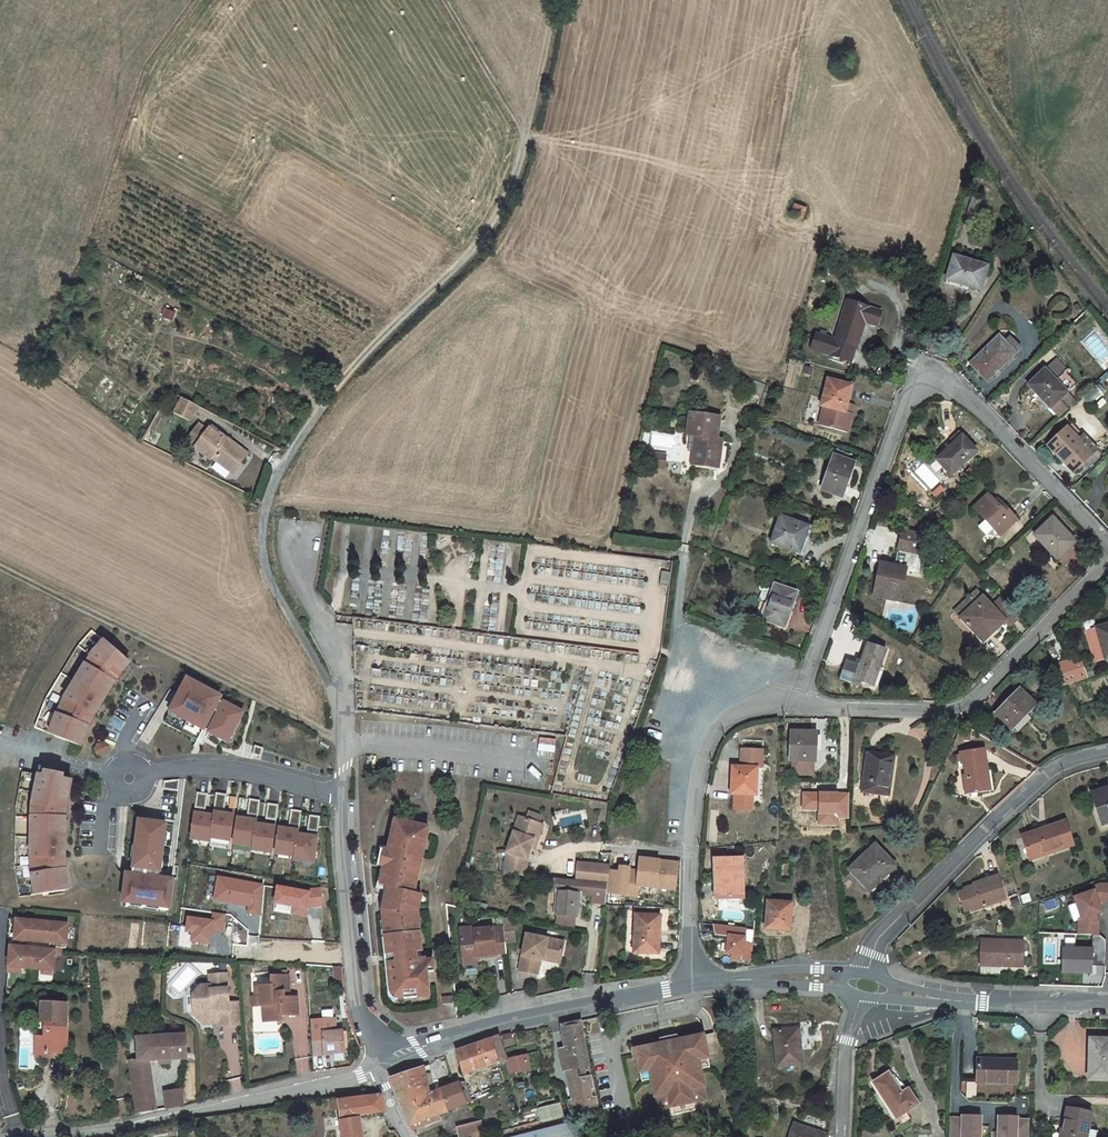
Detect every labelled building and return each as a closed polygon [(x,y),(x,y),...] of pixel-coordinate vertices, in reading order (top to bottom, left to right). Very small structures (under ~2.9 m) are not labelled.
[(974,196),(968,213),(977,216),(982,199),(974,196)] [(801,219),(806,207),(795,204),(791,215),(801,219)] [(961,284),(980,290),(988,267),(954,256),(947,279),(961,283),(961,284)] [(881,312),(848,301),(835,340),(817,334),(812,349),(852,362),(856,348),(857,348),(865,322),(877,326),(881,312)] [(973,366),(988,382),(1016,354),(1005,342),(999,337),(985,351),(984,355),(986,356),(983,359),(981,357),(973,366)] [(1021,349),(1010,337),(1005,342),(1016,354),(1021,349)] [(1045,369),(1055,380),(1067,369),(1056,359),(1045,369)] [(1045,369),(1029,385),(1051,408),(1060,417),(1076,401),(1067,392),(1066,391),(1074,383),(1065,373),(1056,381),(1055,380),(1045,369)] [(335,378),(330,375),(325,381),(330,386),(335,378)] [(852,414),(852,413),(846,412),(848,403),(852,385),(828,379),(821,406),(824,407),(819,425),(847,432),(852,414)] [(198,405),(182,398),(174,413),(190,421),(198,405)] [(854,405),(848,403),(846,412),(852,413),(854,405)] [(688,451),(692,451),(698,452),(696,464),(696,465),(719,468),(722,445),(721,445),(717,444),(717,439),(720,417),(690,413),(687,434),(690,435),(688,451)] [(1067,428),(1083,445),(1089,440),(1072,423),(1067,428)] [(226,438),(211,427),(208,431),(199,424),(188,439),(197,446),(195,449),(210,460),(212,458),(233,473),(248,453),(226,438)] [(1067,460),(1076,470),(1092,454),(1097,449),(1089,440),(1083,445),(1067,428),(1048,446),(1064,462),(1067,460)] [(951,475),(977,451),(962,436),(937,460),(951,475)] [(837,450),(834,456),(849,462),(851,455),(837,450)] [(651,465),(665,467),(665,460),(657,459),(657,454),(652,454),(651,465)] [(849,462),(834,456),(822,490),(842,497),(854,463),(849,462)] [(996,503),(988,495),(975,508),(1000,535),(1016,520),(1002,505),(999,507),(996,503)] [(259,506),(251,502),(249,512),(258,514),(259,506)] [(781,517),(772,543),(800,553),(804,541),(802,540),(807,526),(781,517)] [(1074,540),(1053,518),(1035,535),(1057,559),(1065,552),(1063,550),(1074,540)] [(918,570),(925,535),(902,530),(895,566),(880,563),(878,573),(875,573),(871,596),(900,601),(907,568),(918,570)] [(760,587),(761,590),(763,591),(759,601),(761,602),(755,617),(785,627),(797,593),(775,585),(774,586),(767,584),(765,583),(763,583),(761,585),(760,587)] [(1010,626),(1020,616),(1002,597),(992,607),(977,591),(969,598),(976,604),(961,618),(984,642),(1005,621),(1010,626)] [(955,612),(961,618),(976,604),(969,598),(955,612)] [(1097,628),(1086,632),(1095,662),(1106,659),(1107,659),(1107,625),(1097,628)] [(122,673),(130,664),(114,650),(92,631),(77,648),(46,700),(35,728),(49,733),(70,742),(82,746),(89,727),(79,721),(84,711),(85,711),(88,713),(94,716),(115,682),(106,676),(109,671),(113,666),(122,673)] [(861,682),(873,686),(886,650),(867,643),(861,661),(859,660),(857,664),(847,661),(840,679),(860,686),(861,682)] [(1077,670),(1074,664),(1055,670),(1059,676),(1077,670)] [(122,673),(113,666),(109,671),(106,676),(115,682),(116,680),(122,673)] [(1077,670),(1059,676),(1064,686),(1080,681),(1088,678),(1084,668),(1077,670)] [(213,692),(187,679),(174,704),(175,704),(170,713),(205,730),(210,720),(214,723),(209,733),(220,738),(223,732),(231,737),(244,713),(211,696),(213,692)] [(1020,690),(1009,701),(1007,699),(1002,703),(1005,707),(998,714),(1012,729),(1035,705),(1020,690)] [(94,716),(88,713),(85,711),(84,711),(79,721),(89,727),(93,719),(94,716)] [(210,720),(205,730),(209,733),(214,723),(210,720)] [(791,760),(793,760),(814,761),(815,761),(816,745),(812,744),(812,733),(792,732),(791,760)] [(109,752),(105,743),(96,747),(100,756),(109,752)] [(986,772),(988,772),(985,748),(960,752),(962,765),(965,765),(967,775),(964,775),(967,795),(989,791),(986,772)] [(867,752),(861,792),(889,796),(895,756),(867,752)] [(813,774),(814,761),(793,760),(792,772),(813,774)] [(732,767),(731,794),(756,795),(757,768),(732,767)] [(55,818),(56,804),(67,806),(72,781),(63,780),(63,775),(45,772),(44,777),(23,773),(16,807),(15,867),(20,897),(35,895),(69,889),(66,870),(54,871),(53,857),(65,858),(66,818),(55,818)] [(177,780),(161,782),(160,790),(176,792),(177,780)] [(208,790),(197,789),(195,804),(205,806),(208,790)] [(228,790),(217,789),(215,804),(225,806),(228,790)] [(1093,794),(1103,824),(1107,822),(1107,789),(1093,794)] [(260,797),(249,795),(247,811),(258,812),(260,797)] [(280,801),(270,800),(268,815),(278,817),(280,801)] [(609,804),(592,801),(591,805),(596,806),(596,807),(602,809),(601,816),(599,815),(598,821),(606,823),(609,804)] [(67,806),(56,804),(55,818),(66,818),(66,815),(67,806)] [(302,807),(291,805),(289,821),(300,822),(302,807)] [(213,812),(214,812),(211,834),(230,836),(234,811),(214,808),(213,812)] [(213,812),(194,809),(191,835),(211,838),(211,834),(214,812),(213,812)] [(529,810),(527,816),(541,820),(543,815),(529,810)] [(320,813),(310,811),(308,827),(318,828),(320,813)] [(253,843),(256,821),(257,821),(257,817),(238,814),(234,840),(253,843)] [(507,852),(505,874),(525,876),(527,859),(531,847),(539,824),(519,817),(507,852)] [(391,992),(398,992),(399,999),(420,997),(419,991),(428,989),(427,972),(434,971),(433,961),(425,961),(425,958),(422,958),(422,955),(416,956),(416,952),(422,952),(418,914),(418,912),(415,912),(415,909),(418,908),(422,894),(414,893),(418,877),(410,876),(411,872),(418,874),(425,846),(418,845),(420,836),(411,834),(413,824),(395,820),(388,851),(388,852),(385,866),(394,868),(393,873),(384,871),(381,885),(388,887),(388,888),(395,889),(391,904),(385,903),(383,910),(384,928),(391,927),(392,934),(385,934),(385,935),(392,935),(393,941),(386,942),(387,955),(398,954),(399,961),(388,963),(391,992)] [(151,907),(166,909),(170,881),(157,879),(161,839),(156,838),(157,833),(162,833),(163,825),(136,821),(133,847),(138,848),(137,853),(132,852),(129,875),(123,875),(120,903),(126,904),(126,899),(133,900),(133,905),(144,906),(145,901),(151,902),(151,907)] [(257,821),(256,821),(253,843),(253,846),(272,849),(275,823),(257,821)] [(1072,845),(1064,823),(1024,836),(1031,859),(1072,845)] [(295,852),(298,831),(299,831),(299,827),(280,824),(276,850),(295,852)] [(429,828),(413,824),(411,834),(420,836),(418,845),(425,846),(429,828)] [(539,824),(531,847),(535,849),(543,825),(539,824)] [(299,831),(298,831),(295,852),(315,855),(317,833),(299,831)] [(211,846),(229,847),(229,841),(211,839),(211,846)] [(895,866),(875,845),(850,869),(868,888),(881,875),(884,877),(895,866)] [(65,858),(53,857),(54,871),(66,870),(65,861),(65,858)] [(628,872),(626,895),(636,896),(638,885),(674,890),(678,864),(640,859),(638,870),(638,874),(628,872)] [(718,898),(740,897),(739,860),(714,861),(715,882),(718,882),(718,898)] [(197,874),(199,867),(190,866),(189,873),(197,874)] [(626,895),(628,872),(629,868),(619,867),(619,872),(609,871),(607,884),(607,892),(626,895)] [(965,889),(965,890),(971,909),(972,911),(1006,900),(998,878),(965,889)] [(607,884),(554,879),(553,891),(559,891),(556,914),(558,915),(575,916),(576,917),(579,892),(582,893),(582,895),(593,896),(593,899),(606,900),(607,892),(607,884)] [(316,886),(314,886),(311,902),(329,905),(332,888),(316,886)] [(1103,903),(1107,903),(1107,886),(1078,886),(1078,934),(1100,934),(1099,913),(1103,913),(1103,903)] [(395,889),(388,888),(385,903),(391,904),(395,889)] [(971,909),(965,890),(959,892),(965,911),(971,909)] [(766,928),(791,931),(793,903),(768,901),(766,927),(766,928)] [(278,948),(282,904),(278,904),(274,947),(278,948)] [(305,907),(282,904),(278,948),(300,950),(301,937),(298,937),(298,932),(302,933),(305,907)] [(575,916),(558,915),(557,925),(574,927),(575,916)] [(634,953),(659,954),(660,916),(636,915),(634,953)] [(68,924),(25,920),(10,919),(8,943),(11,943),(10,944),(18,945),(17,957),(9,957),(8,970),(14,970),(14,967),(21,967),(43,969),(51,970),(53,970),(54,953),(61,954),(61,947),(66,948),(68,924)] [(514,934),(513,920),(503,921),(504,928),(505,935),(514,934)] [(746,927),(717,924),(715,933),(729,935),(727,952),(733,953),(743,954),(743,958),(753,960),(754,944),(745,943),(746,937),(745,936),(746,927)] [(476,963),(481,956),(495,955),(495,947),(506,946),(506,943),(505,935),(504,928),(474,931),(474,928),(460,929),(463,964),(476,963)] [(515,943),(514,934),(505,935),(506,943),(515,943)] [(544,955),(561,959),(565,942),(527,935),(519,971),(537,974),(541,959),(543,960),(544,955)] [(1093,935),(1092,949),(1093,949),(1092,962),(1106,962),(1106,941),(1101,935),(1093,935)] [(981,940),(980,965),(1024,967),(1025,942),(981,940)] [(17,957),(18,945),(10,944),(9,957),(17,957)] [(495,955),(506,954),(506,946),(495,947),(495,955)] [(1092,949),(1063,949),(1062,972),(1092,973),(1092,966),(1092,962),(1093,949),(1092,949)] [(398,954),(387,955),(388,963),(399,961),(398,954)] [(228,1003),(226,974),(208,975),(209,985),(200,986),(192,987),(193,995),(194,1006),(203,1014),(203,1025),(214,1024),(213,1019),(218,1019),(219,1024),(219,1027),(242,1025),(240,1002),(239,1003),(228,1003)] [(290,992),(289,975),(271,976),(271,986),(255,987),(256,998),(260,998),(261,1006),(263,1006),(264,1022),(282,1021),(282,1016),(299,1015),(298,997),(290,997),(285,998),(284,992),(290,992)] [(261,1006),(260,998),(256,998),(252,998),(252,1006),(261,1006)] [(66,1053),(67,1032),(66,1033),(67,1003),(44,1002),(44,1011),(41,1011),(41,1020),(40,1022),(47,1022),(47,1032),(45,1031),(44,1038),(36,1037),(35,1057),(49,1058),(50,1052),(66,1053)] [(203,1014),(194,1006),(194,1017),(203,1025),(203,1014)] [(582,1025),(562,1028),(566,1049),(569,1069),(589,1066),(582,1025)] [(322,1027),(312,1028),(313,1041),(323,1039),(323,1033),(322,1027)] [(774,1031),(777,1067),(802,1065),(800,1044),(799,1043),(797,1029),(774,1031)] [(343,1031),(323,1033),(323,1039),(313,1041),(312,1041),(314,1056),(325,1055),(325,1054),(344,1053),(343,1031)] [(138,1038),(137,1038),(138,1060),(138,1062),(149,1061),(160,1061),(170,1060),(188,1059),(187,1044),(187,1035),(164,1036),(154,1037),(138,1038)] [(660,1044),(636,1050),(640,1073),(649,1071),(651,1080),(655,1097),(657,1097),(659,1110),(671,1107),(682,1105),(694,1103),(705,1101),(702,1087),(704,1087),(701,1069),(699,1061),(708,1059),(703,1035),(678,1041),(660,1044)] [(660,1044),(678,1041),(677,1035),(659,1039),(660,1044)] [(498,1037),(457,1052),(464,1074),(497,1063),(498,1064),(507,1061),(498,1037)] [(1090,1038),(1089,1078),(1107,1079),(1107,1039),(1090,1038)] [(507,1058),(508,1073),(531,1070),(529,1055),(507,1058)] [(701,1069),(710,1068),(708,1059),(699,1061),(701,1069)] [(1017,1060),(977,1059),(977,1079),(990,1080),(990,1083),(1016,1084),(1017,1060)] [(150,1112),(149,1111),(148,1110),(148,1108),(148,1107),(149,1106),(150,1105),(151,1105),(152,1105),(153,1105),(154,1106),(154,1107),(155,1108),(155,1109),(155,1110),(154,1111),(156,1111),(149,1061),(138,1062),(138,1060),(130,1061),(137,1114),(150,1112)] [(391,1078),(410,1125),(438,1114),(466,1103),(459,1083),(430,1094),(427,1084),(425,1076),(430,1075),(428,1066),(423,1068),(391,1078)] [(585,1069),(569,1072),(572,1088),(575,1087),(577,1100),(574,1101),(569,1102),(571,1114),(576,1113),(599,1108),(596,1097),(590,1098),(588,1091),(595,1089),(592,1075),(586,1077),(585,1069)] [(649,1071),(640,1073),(642,1082),(651,1080),(649,1071)] [(888,1074),(874,1083),(897,1118),(917,1104),(908,1090),(902,1094),(888,1074)] [(463,1081),(459,1083),(466,1103),(470,1102),(463,1081)] [(182,1090),(164,1092),(166,1109),(184,1107),(182,1090)] [(338,1101),(343,1136),(362,1136),(359,1115),(386,1111),(382,1095),(339,1101),(338,1101)] [(694,1103),(682,1105),(684,1113),(695,1111),(694,1103)] [(682,1105),(671,1107),(673,1116),(684,1113),(682,1105)] [(557,1106),(542,1109),(545,1121),(560,1117),(557,1106)] [(1067,1108),(1061,1136),(1097,1136),(1098,1131),(1094,1130),(1095,1125),(1090,1125),(1092,1113),(1067,1108)] [(438,1114),(410,1125),(413,1130),(432,1123),(432,1122),(440,1119),(438,1114)] [(950,1118),(949,1136),(980,1136),(981,1117),(962,1116),(962,1119),(950,1118)] [(998,1117),(998,1136),(1028,1136),(1029,1120),(1017,1120),(1017,1117),(998,1117)] [(457,1128),(457,1130),(455,1130),(456,1133),(458,1133),(459,1136),(483,1136),(486,1136),(482,1121),(457,1128)] [(795,1123),(790,1136),(828,1136),(829,1135),(795,1123)] [(517,1136),(572,1136),(569,1124),(517,1136)]
